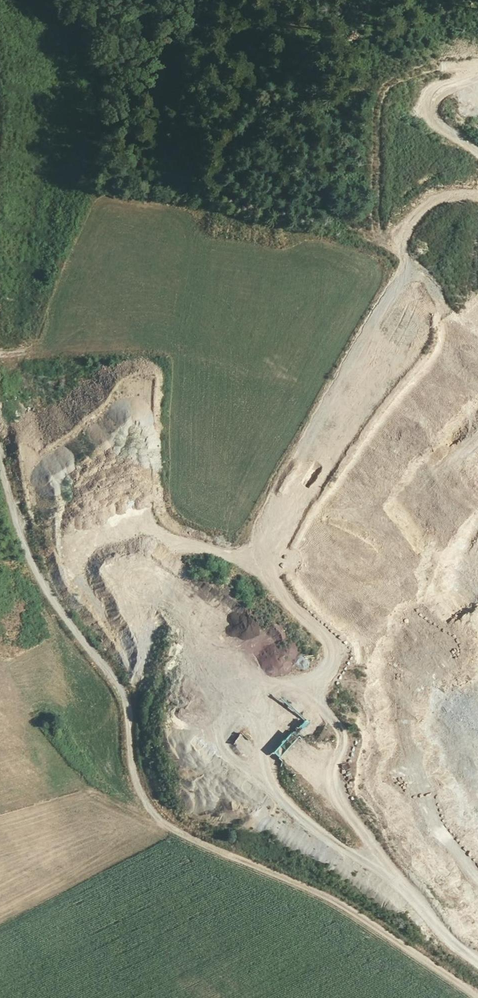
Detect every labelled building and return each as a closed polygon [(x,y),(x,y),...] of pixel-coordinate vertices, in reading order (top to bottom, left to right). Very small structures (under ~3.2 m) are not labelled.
[(281,757),(299,739),(294,733),(275,752),(281,757)]
